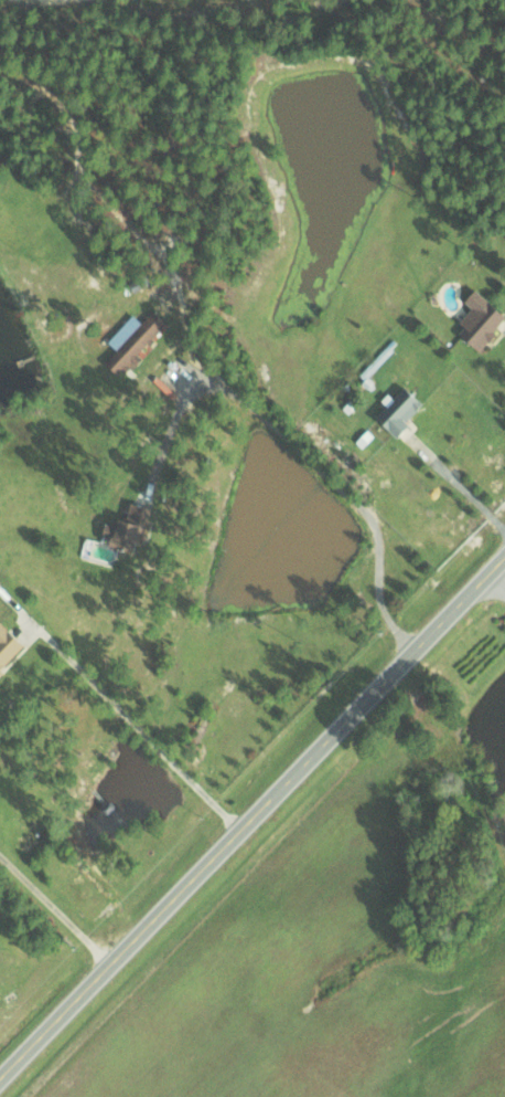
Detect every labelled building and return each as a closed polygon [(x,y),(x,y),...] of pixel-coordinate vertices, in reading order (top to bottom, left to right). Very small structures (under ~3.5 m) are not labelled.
[(504,318),(472,287),(461,299),(471,309),(452,329),(475,350),(504,318)] [(107,342),(115,349),(103,363),(117,375),(130,360),(132,362),(166,322),(150,309),(139,322),(130,315),(107,342)] [(423,405),(403,385),(372,417),(392,436),(423,405)] [(140,535),(149,508),(128,501),(122,520),(112,517),(110,524),(101,521),(97,533),(106,536),(103,543),(128,551),(134,533),(140,535)] [(21,643),(0,624),(0,666),(21,643)]
